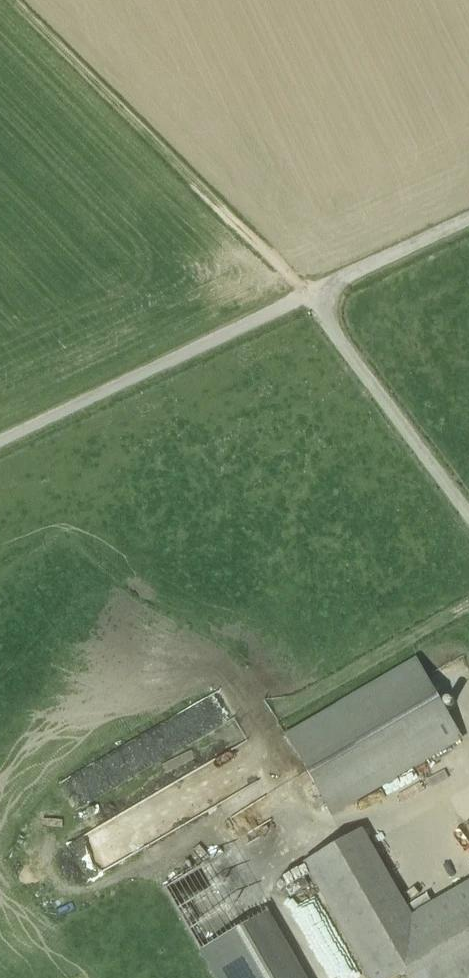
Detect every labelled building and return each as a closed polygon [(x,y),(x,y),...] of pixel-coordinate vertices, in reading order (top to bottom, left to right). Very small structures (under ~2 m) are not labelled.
[(415,662),(286,736),(331,815),(461,741),(415,662)] [(70,847),(87,876),(101,868),(100,866),(130,850),(122,836),(88,855),(80,841),(70,847)] [(397,928),(346,841),(304,865),(370,977),(396,977),(403,974),(406,977),(468,977),(468,887),(397,928)] [(212,860),(165,887),(217,977),(302,977),(265,913),(247,923),(212,860)] [(300,862),(277,874),(283,885),(305,873),(300,862)]
